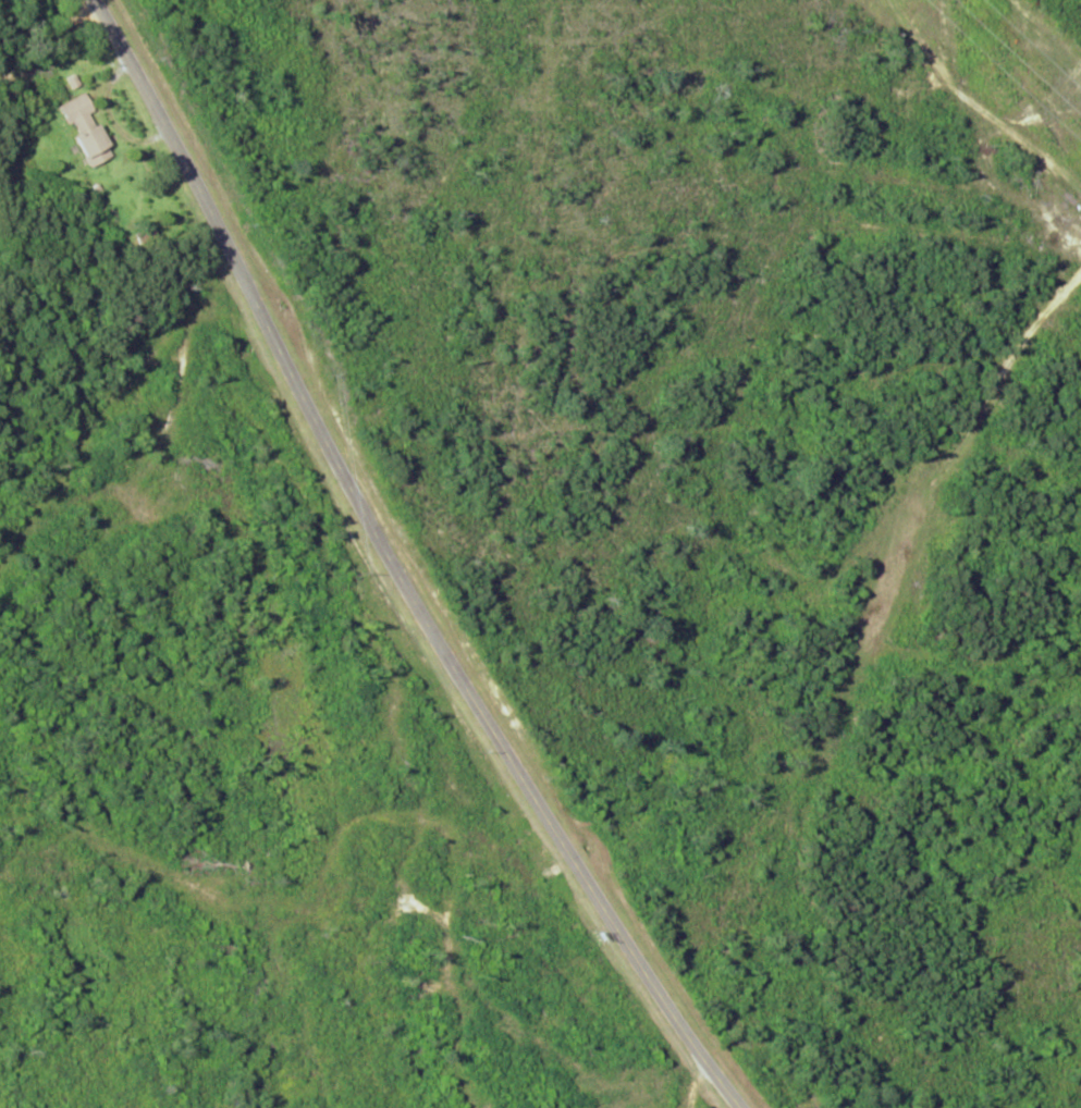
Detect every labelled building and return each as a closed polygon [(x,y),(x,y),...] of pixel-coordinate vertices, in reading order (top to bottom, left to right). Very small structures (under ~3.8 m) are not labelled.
[(69,126),(88,117),(86,113),(93,110),(85,92),(59,104),(69,126)] [(112,156),(107,146),(110,144),(99,123),(74,136),(90,167),(112,156)]
